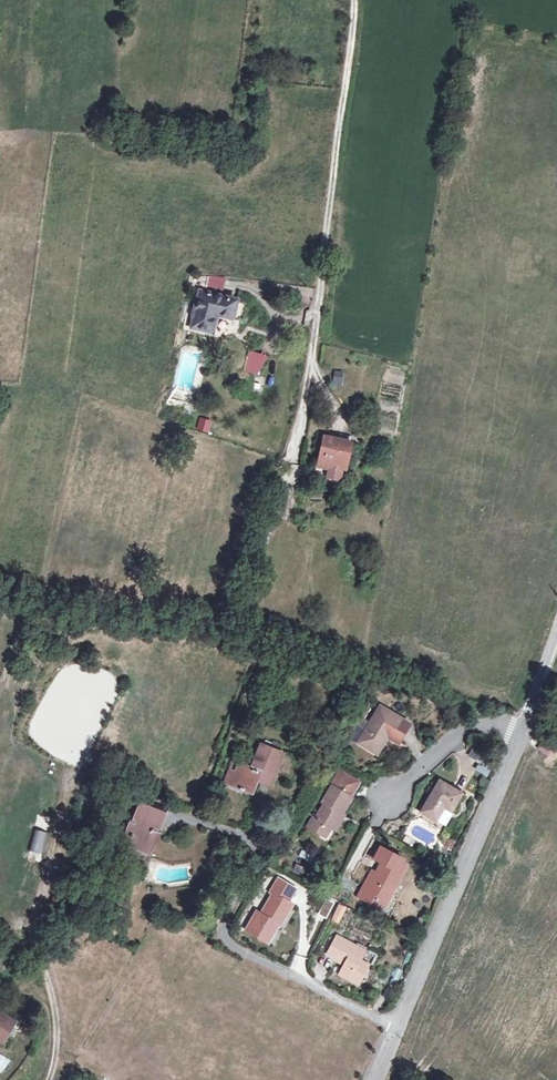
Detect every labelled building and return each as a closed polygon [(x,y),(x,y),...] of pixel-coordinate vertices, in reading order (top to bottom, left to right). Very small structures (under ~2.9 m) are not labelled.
[(195,317),(192,328),(215,333),(219,316),(234,319),(239,300),(201,291),(199,301),(197,301),(193,317),(195,317)] [(334,370),(331,387),(341,389),(344,372),(334,370)] [(330,470),(331,466),(347,469),(352,445),(325,438),(319,468),(330,470)] [(367,731),(360,743),(378,754),(390,734),(400,740),(410,724),(382,707),(367,731)] [(352,738),(360,743),(367,731),(359,726),(352,738)] [(543,741),(537,749),(550,758),(556,750),(543,741)] [(237,775),(231,772),(227,781),(234,784),(233,785),(250,792),(255,780),(263,783),(266,776),(274,780),(285,754),(263,746),(253,769),(242,765),(237,775)] [(235,762),(231,772),(237,775),(242,765),(235,762)] [(328,824),(334,828),(351,796),(356,799),(364,784),(343,773),(335,787),(333,786),(323,802),(325,804),(318,817),(315,816),(309,827),(322,834),(328,824)] [(272,786),(274,780),(266,776),(263,783),(272,786)] [(463,795),(441,782),(423,813),(437,821),(447,805),(455,809),(463,795)] [(134,825),(130,824),(122,844),(137,850),(138,847),(149,851),(156,836),(154,835),(162,813),(142,805),(134,825)] [(328,838),(334,828),(328,824),(322,834),(328,838)] [(33,831),(30,852),(42,853),(45,832),(33,831)] [(380,897),(389,902),(394,892),(392,890),(397,881),(395,880),(405,860),(376,844),(370,856),(382,863),(378,872),(380,873),(370,892),(364,889),(359,897),(376,906),(380,897)] [(297,858),(311,864),(316,854),(302,848),(297,858)] [(276,923),(280,926),(281,926),(293,905),(289,903),(294,894),(276,884),(271,893),(273,894),(262,915),(257,913),(247,931),(265,941),(276,923)] [(384,911),(389,902),(380,897),(376,906),(384,911)] [(326,899),(319,914),(327,918),(334,903),(326,899)] [(340,908),(333,920),(339,923),(346,910),(340,908)] [(270,944),(280,926),(276,923),(265,941),(270,944)] [(366,952),(339,937),(329,955),(336,959),(336,961),(346,966),(341,975),(359,985),(369,965),(362,961),(366,952)] [(5,1041),(16,1023),(0,1013),(0,1038),(5,1041)] [(11,1060),(0,1052),(0,1053),(0,1071),(3,1073),(11,1060)]
